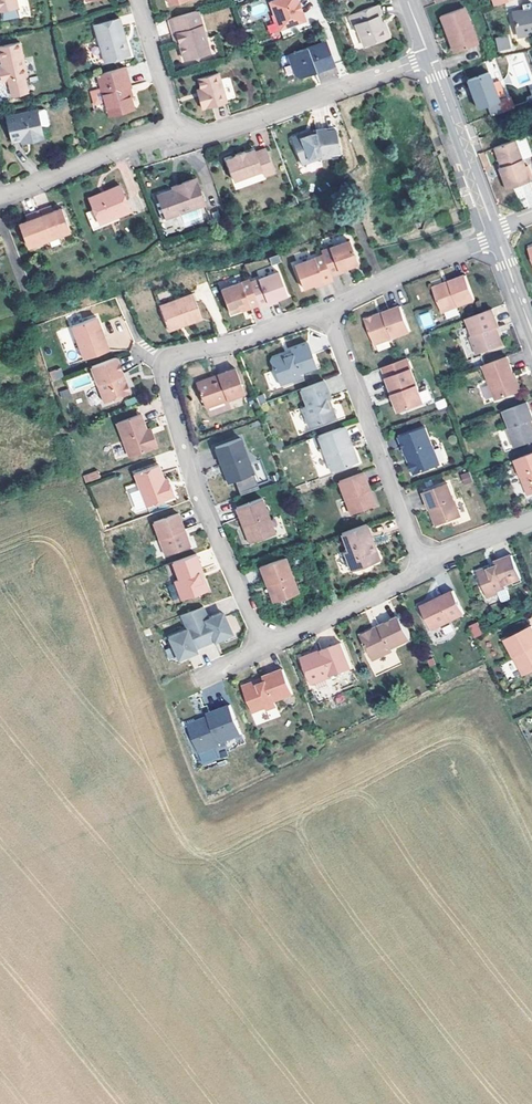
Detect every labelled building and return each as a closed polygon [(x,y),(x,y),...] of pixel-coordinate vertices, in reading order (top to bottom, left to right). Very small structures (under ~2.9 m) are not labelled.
[(18,0),(0,0),(0,11),(19,7),(18,0)] [(269,4),(279,30),(289,27),(288,26),(294,24),(295,25),(304,21),(296,0),(283,0),(280,1),(279,0),(269,4)] [(389,35),(386,25),(383,26),(381,21),(379,15),(381,14),(378,5),(350,15),(353,25),(356,24),(365,46),(388,37),(389,35)] [(465,8),(441,17),(448,35),(450,34),(456,52),(478,45),(465,8)] [(531,36),(531,9),(517,12),(519,22),(515,23),(518,39),(531,36)] [(209,53),(197,12),(168,20),(172,36),(176,35),(178,42),(184,60),(192,58),(197,60),(201,55),(209,53)] [(130,55),(126,43),(124,43),(122,38),(125,37),(120,19),(93,26),(104,63),(130,55)] [(495,38),(498,52),(511,49),(508,35),(495,38)] [(315,69),(316,72),(316,73),(334,66),(325,42),(288,56),(296,75),(300,78),(310,74),(309,71),(315,69)] [(0,47),(0,62),(1,68),(0,68),(0,82),(7,80),(10,97),(27,93),(24,77),(26,76),(19,43),(0,47)] [(97,76),(105,101),(106,101),(108,107),(115,111),(132,106),(127,89),(130,88),(124,67),(97,76)] [(219,72),(199,78),(203,90),(204,96),(201,97),(204,109),(228,103),(219,72)] [(489,74),(468,82),(479,109),(500,101),(489,74)] [(93,106),(103,104),(99,88),(89,91),(93,106)] [(133,110),(132,106),(115,111),(108,107),(106,101),(105,101),(109,117),(133,110)] [(27,137),(28,142),(42,139),(35,111),(6,117),(11,143),(19,141),(19,139),(27,137)] [(295,137),(293,143),(301,165),(317,157),(326,155),(326,152),(339,149),(336,130),(326,132),(326,129),(310,132),(311,135),(304,136),(302,134),(295,137)] [(531,181),(517,140),(496,149),(503,168),(500,169),(508,189),(531,181)] [(266,148),(255,153),(254,150),(244,154),(243,152),(234,155),(234,157),(224,161),(232,181),(261,171),(263,176),(274,172),(266,148)] [(159,196),(167,217),(204,204),(198,187),(196,188),(193,180),(180,184),(182,188),(173,190),(159,196)] [(105,194),(90,200),(94,210),(99,222),(117,215),(129,210),(119,185),(105,191),(105,194)] [(105,194),(105,191),(89,198),(90,200),(105,194)] [(26,222),(17,225),(25,247),(47,239),(68,231),(60,209),(51,213),(47,214),(45,209),(36,212),(29,215),(30,220),(26,222)] [(99,222),(94,210),(86,213),(93,229),(118,219),(117,215),(99,222)] [(359,265),(351,242),(322,252),(324,256),(332,278),(341,275),(340,272),(349,269),(359,265)] [(332,278),(324,256),(296,267),(304,290),(305,290),(315,286),(324,283),(325,285),(333,282),(332,278)] [(289,297),(280,274),(252,284),(260,307),(261,310),(270,306),(269,304),(278,301),(289,297)] [(475,300),(466,276),(449,282),(450,285),(434,292),(442,313),(475,300)] [(260,307),(252,284),(250,281),(223,292),(231,315),(242,311),(250,308),(251,310),(260,307)] [(449,282),(433,288),(434,292),(450,285),(449,282)] [(189,290),(155,302),(163,327),(198,315),(189,290)] [(411,332),(402,306),(384,313),(385,315),(379,317),(376,316),(366,320),(375,345),(411,332)] [(493,309),(467,319),(474,336),(470,338),(478,356),(499,348),(501,348),(503,344),(502,343),(499,336),(495,336),(493,329),(496,328),(500,327),(493,309)] [(430,311),(416,315),(421,329),(435,325),(430,311)] [(85,360),(109,351),(96,318),(72,327),(85,360)] [(376,351),(391,347),(389,342),(375,345),(376,351)] [(300,374),(318,367),(309,344),(292,350),(293,354),(285,357),(282,356),(273,359),(272,362),(281,386),(302,378),(300,374)] [(509,356),(483,366),(497,400),(520,392),(513,375),(515,374),(509,356)] [(124,376),(117,358),(92,367),(106,404),(131,394),(126,382),(123,383),(121,377),(124,376)] [(389,377),(388,377),(394,394),(397,393),(398,396),(399,399),(397,402),(399,408),(403,411),(425,403),(412,368),(409,358),(385,367),(389,377)] [(200,381),(198,384),(207,407),(247,393),(237,367),(218,374),(220,377),(212,380),(208,378),(200,381)] [(52,381),(63,377),(60,368),(49,372),(52,381)] [(69,390),(92,383),(89,373),(66,379),(69,390)] [(517,373),(515,374),(513,375),(520,392),(524,390),(517,373)] [(327,400),(331,398),(324,381),(304,388),(310,405),(305,407),(313,427),(334,418),(335,415),(333,409),(330,407),(328,403),(327,400)] [(67,389),(59,392),(62,401),(71,398),(67,389)] [(264,395),(256,398),(259,405),(266,402),(264,395)] [(444,398),(435,402),(438,410),(448,406),(444,398)] [(505,410),(512,428),(510,428),(518,448),(531,443),(531,412),(528,401),(505,410)] [(147,430),(142,415),(118,424),(130,457),(158,447),(153,435),(150,437),(147,430)] [(349,445),(352,444),(345,426),(319,436),(332,472),(358,462),(354,450),(351,451),(350,448),(349,445)] [(428,427),(401,437),(407,454),(410,452),(413,460),(410,461),(414,474),(441,464),(428,427)] [(243,438),(216,448),(229,483),(256,473),(243,438)] [(516,460),(529,496),(531,495),(531,454),(516,460)] [(159,464),(135,472),(146,506),(170,498),(169,498),(173,496),(170,485),(166,486),(164,480),(159,464)] [(98,470),(83,475),(85,483),(100,478),(98,470)] [(364,472),(339,482),(352,514),(376,505),(372,496),(369,495),(368,492),(367,490),(370,489),(364,472)] [(464,484),(472,481),(469,472),(460,475),(464,484)] [(452,488),(427,497),(432,508),(435,507),(436,510),(437,514),(434,516),(438,526),(462,517),(452,488)] [(264,496),(239,505),(246,524),(248,523),(250,528),(248,528),(252,540),(277,532),(264,496)] [(190,547),(187,538),(183,537),(181,532),(184,531),(177,514),(153,523),(166,556),(190,547)] [(367,524),(343,533),(349,551),(345,552),(352,571),(377,562),(378,561),(378,560),(379,559),(379,558),(379,556),(376,549),(372,548),(371,546),(370,543),(373,542),(367,524)] [(203,571),(197,554),(173,563),(179,580),(175,581),(182,601),(208,591),(204,580),(202,580),(199,573),(201,572),(203,571)] [(300,592),(287,556),(262,566),(269,583),(271,582),(273,588),(272,592),(274,599),(275,602),(278,601),(300,592)] [(479,573),(489,599),(499,595),(498,592),(505,589),(504,585),(521,579),(513,558),(496,564),(498,568),(491,570),(490,570),(479,573)] [(457,596),(422,608),(431,633),(466,620),(457,596)] [(205,607),(182,616),(187,629),(169,637),(176,658),(180,659),(186,657),(187,653),(192,652),(193,654),(196,653),(195,650),(213,644),(214,645),(230,639),(232,635),(226,618),(218,621),(213,617),(209,618),(205,607)] [(373,629),(361,634),(371,661),(390,654),(389,651),(409,643),(400,619),(380,626),(381,630),(374,632),(373,629)] [(478,622),(468,625),(471,638),(481,636),(478,622)] [(523,675),(531,671),(531,626),(504,639),(523,675)] [(313,654),(302,658),(312,686),(352,670),(341,642),(321,651),(322,653),(316,655),(313,654)] [(257,682),(244,687),(254,712),(266,708),(267,710),(277,706),(275,701),(293,694),(284,670),(264,677),(265,679),(267,683),(259,685),(257,682)] [(192,724),(190,726),(202,754),(222,747),(221,743),(244,734),(233,705),(210,714),(211,717),(212,720),(205,722),(201,720),(192,724)] [(228,747),(243,744),(242,738),(227,741),(228,747)]
